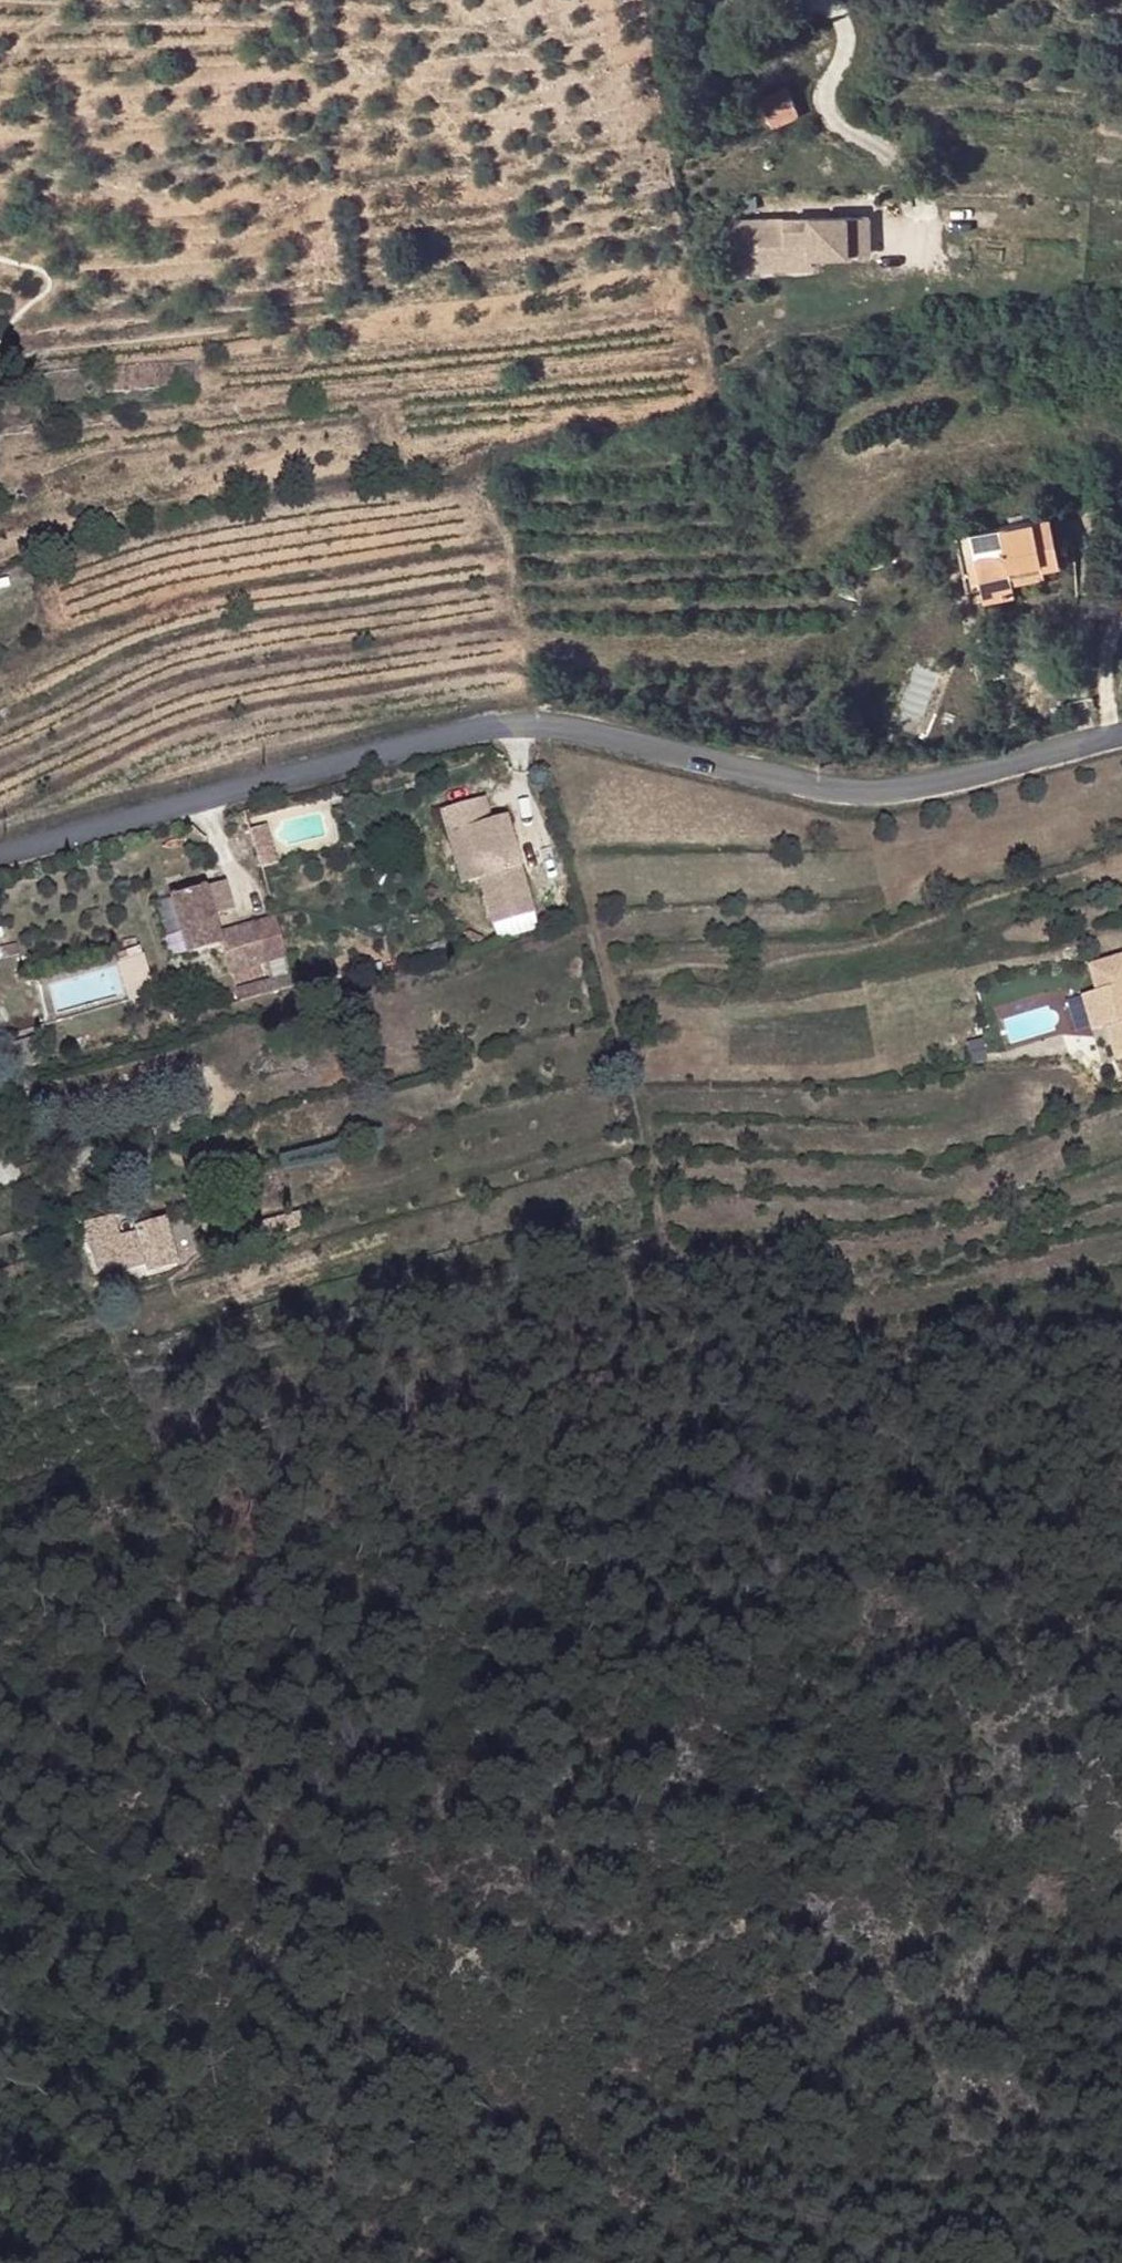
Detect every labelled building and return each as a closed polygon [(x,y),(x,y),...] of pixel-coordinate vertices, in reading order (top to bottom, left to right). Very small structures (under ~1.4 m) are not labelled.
[(787,91),(763,101),(772,124),(796,114),(787,91)] [(748,271),(822,270),(822,256),(878,255),(877,214),(747,216),(748,271)] [(980,589),(983,600),(1014,594),(1012,583),(1010,574),(1043,568),(1059,564),(1049,517),(999,527),(954,536),(966,591),(980,589)] [(1043,568),(1010,574),(1012,583),(1045,576),(1043,568)] [(483,798),(439,811),(446,834),(465,829),(480,879),(493,924),(533,912),(505,816),(490,821),(483,798)] [(264,826),(248,830),(254,852),(270,847),(264,826)] [(465,829),(446,834),(461,884),(480,879),(465,829)] [(270,847),(254,852),(259,869),(275,864),(270,847)] [(224,882),(204,888),(212,917),(233,910),(224,882)] [(212,917),(204,888),(165,900),(182,957),(215,947),(223,975),(265,962),(253,923),(218,934),(212,917)] [(504,935),(538,924),(535,913),(500,924),(504,935)] [(274,916),(253,923),(265,962),(285,956),(274,916)] [(120,959),(131,998),(158,991),(147,951),(120,959)] [(1116,980),(1112,969),(1074,980),(1080,1005),(1066,1009),(1075,1044),(1090,1040),(1098,1073),(1121,1067),(1121,1004),(1121,1001),(1121,979),(1116,980)] [(291,974),(270,981),(273,991),(294,985),(291,974)] [(270,981),(237,990),(240,1001),(273,991),(270,981)] [(117,1213),(85,1222),(91,1244),(123,1235),(117,1213)] [(91,1244),(98,1270),(122,1264),(124,1271),(146,1265),(148,1272),(179,1264),(166,1217),(137,1225),(139,1231),(123,1235),(91,1244)] [(285,1217),(256,1225),(260,1238),(289,1229),(285,1217)]
